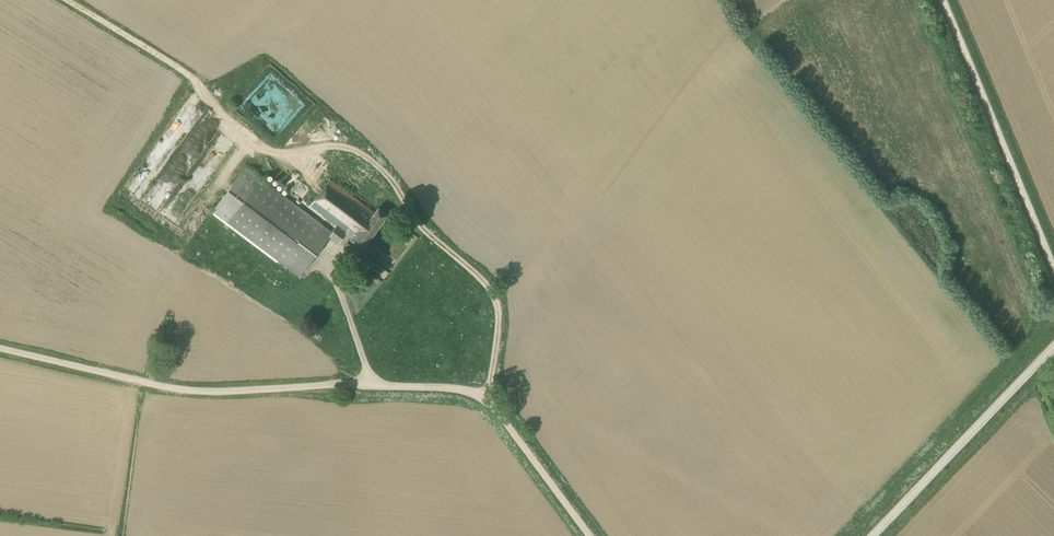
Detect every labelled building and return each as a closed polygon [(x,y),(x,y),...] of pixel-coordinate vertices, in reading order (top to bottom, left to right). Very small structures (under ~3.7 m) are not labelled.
[(293,113),(293,108),(303,107),(303,101),(285,102),(286,113),(293,113)] [(213,113),(209,118),(217,124),(222,118),(213,113)] [(302,132),(312,141),(327,124),(317,116),(302,132)] [(157,152),(167,162),(189,140),(179,130),(157,152)] [(182,177),(219,140),(209,130),(166,172),(180,185),(185,180),(182,177)] [(313,160),(305,168),(321,183),(329,175),(313,160)] [(333,221),(328,228),(245,167),(212,212),(228,223),(300,276),(329,237),(338,243),(344,234),(363,248),(388,215),(377,207),(374,211),(330,179),(311,205),(333,221)] [(384,282),(393,277),(390,271),(381,276),(384,282)]
